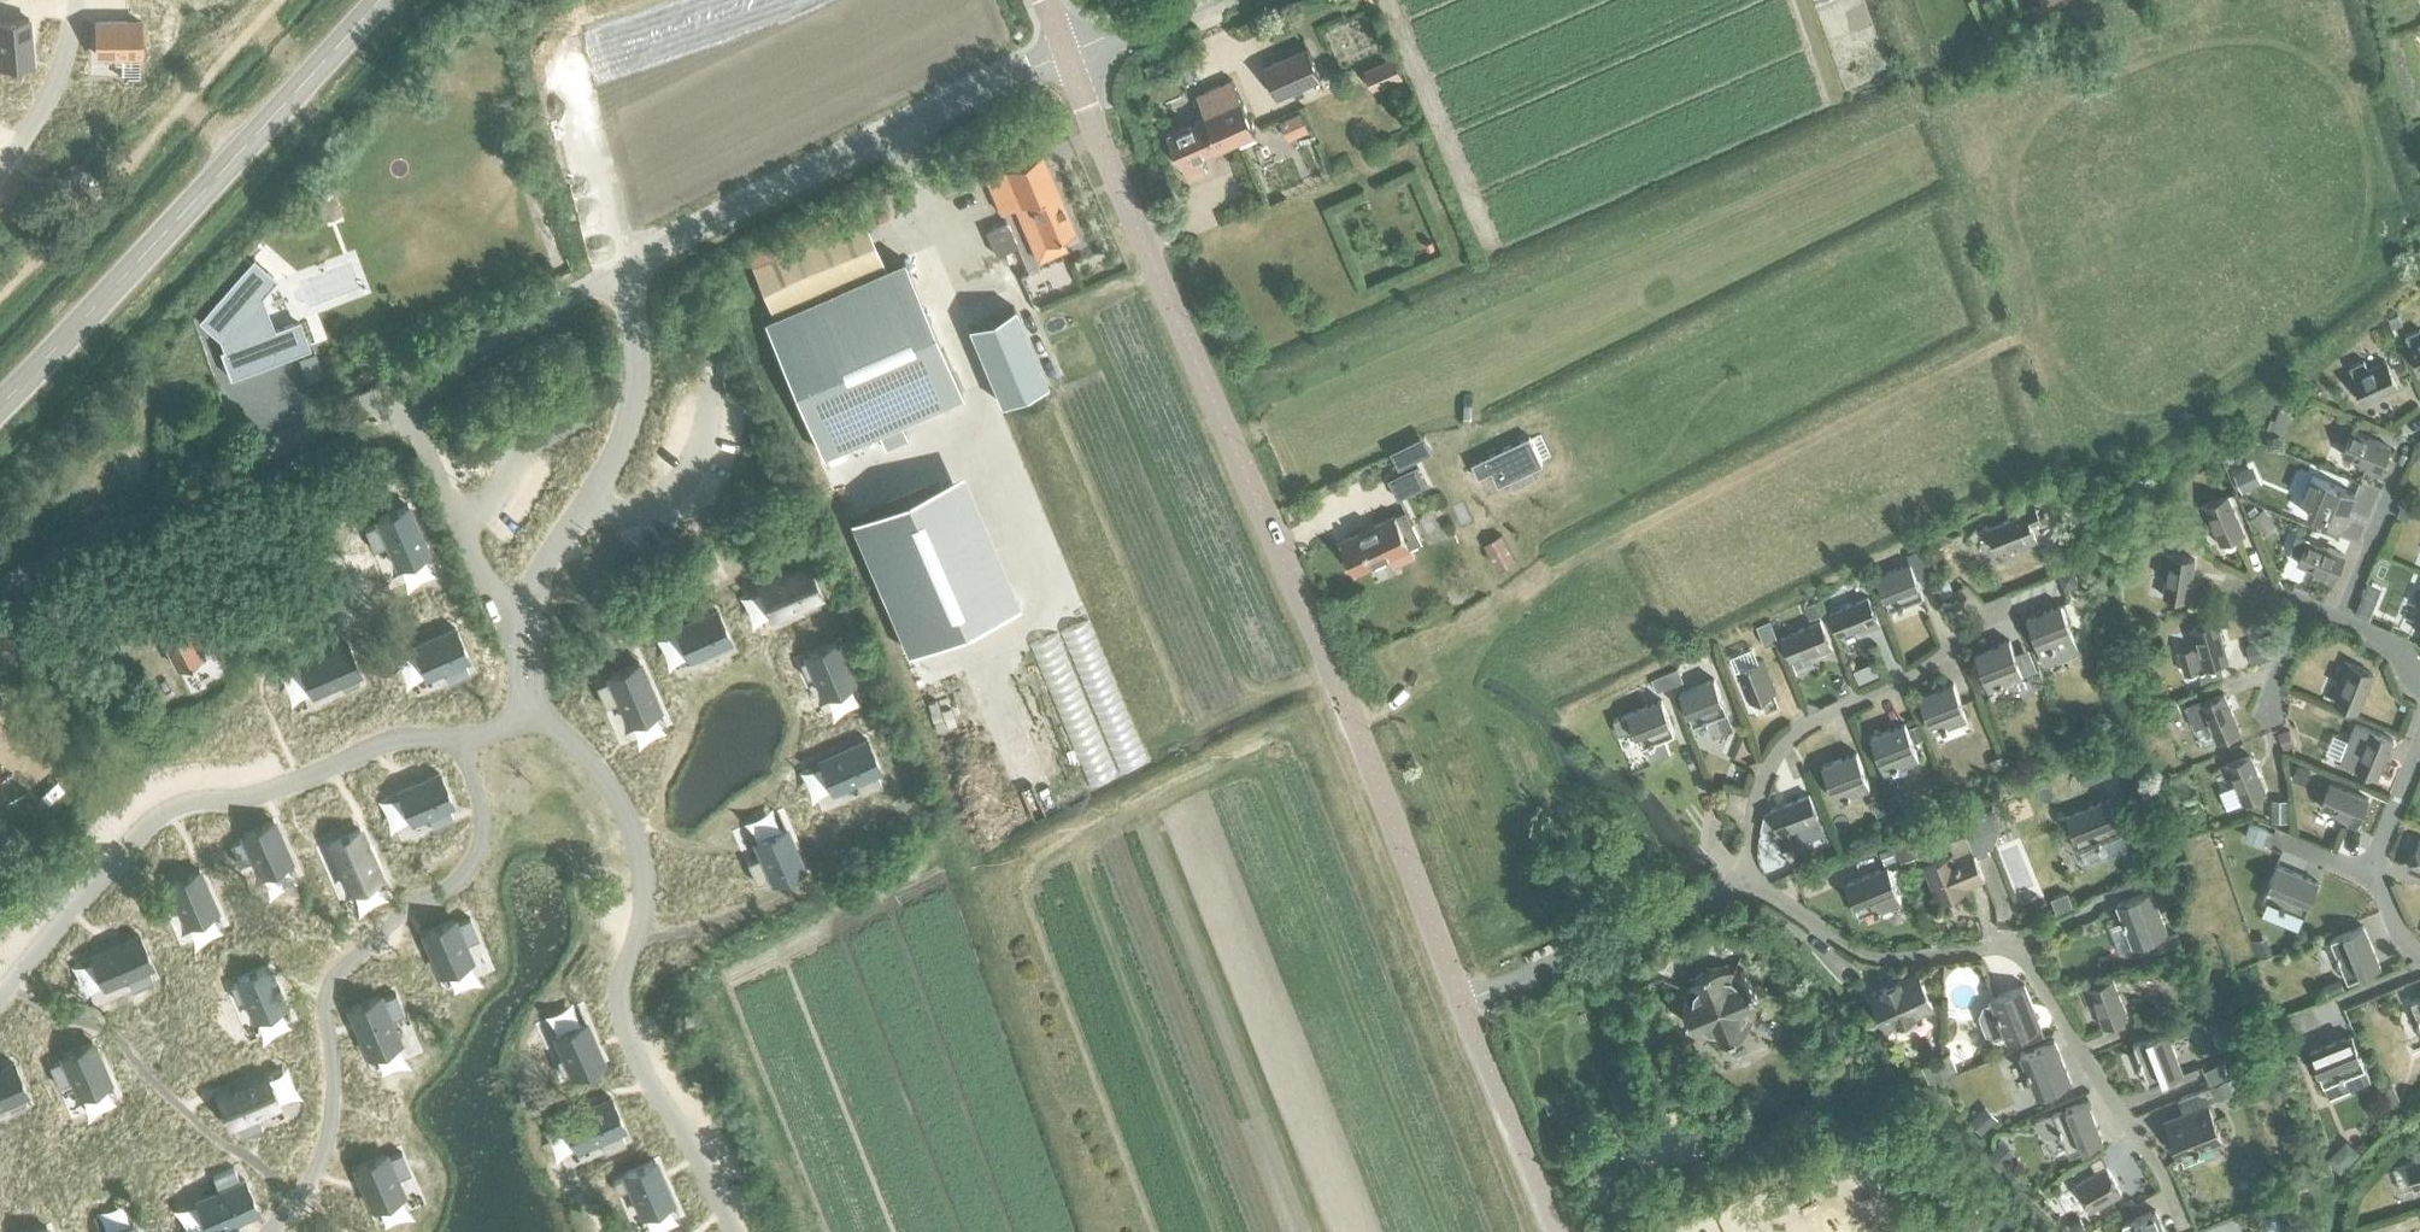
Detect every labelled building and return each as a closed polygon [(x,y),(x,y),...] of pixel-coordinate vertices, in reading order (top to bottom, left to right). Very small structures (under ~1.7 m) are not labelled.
[(1983,1),(1989,16),(2005,8),(2002,0),(1985,0),(1983,1)] [(0,21),(0,65),(32,62),(29,18),(0,21)] [(141,21),(96,21),(96,54),(140,54),(141,21)] [(1264,65),(1278,97),(1322,77),(1308,46),(1264,65)] [(1364,69),(1374,90),(1404,77),(1394,55),(1364,69)] [(1172,62),(1182,84),(1194,77),(1184,57),(1172,62)] [(1145,66),(1149,74),(1158,70),(1155,62),(1145,66)] [(1206,116),(1167,133),(1181,164),(1182,164),(1188,179),(1207,170),(1200,155),(1256,131),(1232,78),(1197,94),(1206,116)] [(1301,109),(1281,118),(1288,136),(1309,127),(1301,109)] [(1041,151),(984,175),(1000,212),(1016,206),(1039,260),(1066,248),(1060,235),(1073,229),(1041,151)] [(971,165),(961,169),(964,178),(975,174),(971,165)] [(314,195),(323,219),(341,212),(332,188),(314,195)] [(862,216),(750,265),(771,313),(883,263),(862,216)] [(985,229),(996,254),(1015,246),(1005,221),(985,229)] [(823,453),(875,430),(884,450),(907,439),(898,419),(963,391),(902,255),(763,317),(823,453)] [(252,261),(200,320),(221,338),(225,348),(220,350),(230,376),(307,347),(297,320),(274,329),(261,294),(274,280),(252,261)] [(1017,305),(968,326),(1001,405),(1050,383),(1017,305)] [(2402,322),(2398,313),(2388,318),(2392,326),(2402,322)] [(2409,344),(2409,345),(2419,368),(2419,328),(2405,334),(2409,344)] [(314,352),(299,358),(303,369),(308,381),(323,375),(319,363),(314,352)] [(2352,376),(2364,401),(2397,386),(2385,361),(2368,369),(2364,359),(2349,366),(2353,375),(2352,376)] [(2403,361),(2394,365),(2398,375),(2408,370),(2403,361)] [(2274,420),(2270,431),(2280,435),(2285,424),(2274,420)] [(2342,453),(2361,461),(2358,468),(2377,476),(2390,446),(2352,430),(2342,453)] [(1530,435),(1472,462),(1478,476),(1492,470),(1499,484),(1543,463),(1530,435)] [(1388,478),(1398,498),(1427,484),(1418,464),(1388,478)] [(2251,464),(2233,472),(2240,489),(2258,480),(2251,464)] [(2354,493),(2310,474),(2300,499),(2311,504),(2307,513),(2340,527),(2354,493)] [(939,478),(850,517),(908,651),(997,612),(939,478)] [(2197,507),(2206,526),(2212,523),(2220,542),(2244,533),(2227,495),(2197,507)] [(2033,502),(2014,509),(2017,516),(2025,513),(2029,523),(2040,519),(2033,502)] [(379,522),(364,528),(374,549),(389,543),(398,565),(428,552),(408,504),(377,518),(379,522)] [(2396,516),(2406,520),(2411,508),(2401,505),(2396,516)] [(2249,517),(2257,526),(2270,515),(2262,507),(2249,517)] [(1340,539),(1356,572),(1390,555),(1394,563),(1416,553),(1412,544),(1422,539),(1407,508),(1396,513),(1396,512),(1340,539)] [(2017,516),(1987,527),(1996,551),(2015,544),(2018,550),(2037,543),(2029,523),(2025,513),(2017,516)] [(1483,542),(1497,570),(1516,560),(1501,533),(1483,542)] [(2296,535),(2291,548),(2301,553),(2297,562),(2316,570),(2313,577),(2332,585),(2344,555),(2306,539),(2296,535)] [(2163,595),(2188,599),(2194,558),(2162,553),(2159,573),(2166,574),(2163,595)] [(1876,575),(1889,609),(1924,595),(1911,562),(1876,575)] [(807,564),(759,584),(772,615),(800,603),(803,611),(819,604),(816,596),(820,594),(807,564)] [(2071,569),(2057,575),(2063,588),(2077,583),(2071,569)] [(1946,577),(1934,582),(1940,597),(1953,593),(1946,577)] [(1830,611),(1839,635),(1858,627),(1860,634),(1879,626),(1868,596),(1830,611)] [(2360,596),(2354,611),(2368,617),(2375,602),(2360,596)] [(1825,614),(1820,601),(1806,607),(1810,619),(1825,614)] [(2026,617),(2040,651),(2043,659),(2048,664),(2065,657),(2065,650),(2062,642),(2074,637),(2061,603),(2026,617)] [(716,609),(676,627),(689,657),(730,639),(716,609)] [(1770,620),(1757,625),(1765,644),(1778,639),(1770,620)] [(1782,635),(1791,659),(1810,651),(1813,658),(1832,650),(1820,620),(1782,635)] [(2179,650),(2185,672),(2228,660),(2217,620),(2192,628),(2197,645),(2179,650)] [(162,637),(177,666),(204,653),(189,623),(162,637)] [(453,626),(413,644),(427,675),(441,669),(447,683),(468,674),(462,659),(467,657),(453,626)] [(2246,643),(2251,662),(2269,657),(2263,638),(2246,643)] [(807,658),(799,661),(806,677),(814,674),(823,695),(854,681),(836,640),(805,654),(807,658)] [(2009,640),(1975,653),(1988,687),(2022,673),(2009,640)] [(346,641),(299,661),(313,692),(339,681),(343,689),(359,681),(356,673),(360,671),(346,641)] [(48,667),(52,678),(70,670),(66,659),(48,667)] [(1736,671),(1750,703),(1777,692),(1763,659),(1736,671)] [(2342,682),(2334,701),(2357,711),(2373,673),(2343,660),(2335,679),(2342,682)] [(610,679),(596,685),(605,706),(619,700),(629,722),(659,709),(639,661),(608,674),(610,679)] [(1873,662),(1855,669),(1860,682),(1879,674),(1873,662)] [(1677,667),(1664,672),(1669,684),(1681,679),(1677,667)] [(2038,667),(2026,672),(2033,689),(2045,684),(2038,667)] [(1664,672),(1651,678),(1656,689),(1669,684),(1664,672)] [(1680,692),(1693,725),(1707,720),(1712,735),(1732,727),(1725,712),(1727,711),(1714,678),(1680,692)] [(1919,696),(1932,730),(1967,716),(1953,682),(1919,696)] [(2184,704),(2195,727),(2208,722),(2216,740),(2240,730),(2224,693),(2202,702),(2200,697),(2184,704)] [(1614,719),(1619,734),(1633,728),(1641,746),(1645,744),(1651,759),(1670,751),(1664,737),(1675,732),(1662,699),(1628,713),(1614,719)] [(2173,702),(2156,709),(2163,724),(2179,717),(2173,702)] [(1871,736),(1884,770),(1918,756),(1905,723),(1871,736)] [(2355,723),(2339,760),(2377,776),(2393,738),(2355,723)] [(2288,728),(2278,732),(2283,747),(2294,743),(2288,728)] [(866,738),(819,759),(832,789),(854,780),(860,794),(882,785),(875,771),(880,769),(866,738)] [(1822,765),(1835,799),(1870,785),(1857,752),(1822,765)] [(1998,754),(1988,758),(1993,769),(2007,763),(2002,752),(1998,754)] [(2220,767),(2228,786),(2234,783),(2243,802),(2266,792),(2250,754),(2220,767)] [(2297,763),(2290,779),(2303,784),(2310,768),(2297,763)] [(2087,768),(2077,772),(2082,785),(2092,781),(2087,768)] [(439,771),(398,789),(412,820),(426,814),(433,828),(454,819),(447,804),(452,802),(439,771)] [(2337,820),(2355,828),(2368,798),(2330,782),(2321,805),(2340,814),(2337,820)] [(1775,822),(1779,831),(1776,832),(1781,848),(1823,832),(1808,794),(1770,808),(1770,809),(1765,811),(1762,828),(1775,822)] [(1898,794),(1885,799),(1889,810),(1902,806),(1898,794)] [(1881,795),(1869,799),(1872,810),(1874,809),(1877,817),(1887,814),(1884,806),(1885,806),(1881,795)] [(2066,815),(2079,848),(2122,832),(2108,798),(2066,815)] [(2286,800),(2270,801),(2270,822),(2286,821),(2286,800)] [(1992,806),(1960,819),(1972,849),(1974,853),(1993,845),(2001,825),(1992,806)] [(245,837),(230,844),(238,861),(253,855),(260,872),(290,858),(271,817),(242,830),(245,837)] [(2249,823),(2244,836),(2261,842),(2266,829),(2249,823)] [(761,855),(747,862),(756,883),(771,877),(773,881),(803,868),(785,827),(755,841),(761,855)] [(359,828),(329,842),(349,888),(380,875),(359,828)] [(1915,839),(1892,848),(1894,851),(1898,861),(1898,862),(1921,853),(1915,839)] [(2419,871),(2419,839),(2408,866),(2419,871)] [(1892,846),(1881,851),(1887,865),(1898,861),(1894,851),(1892,848),(1892,846)] [(1924,866),(1938,900),(1967,888),(1966,886),(1984,878),(1974,853),(1972,849),(1954,856),(1953,854),(1924,866)] [(2262,898),(2304,915),(2318,881),(2276,864),(2262,898)] [(1845,883),(1858,916),(1901,899),(1887,865),(1845,883)] [(172,886),(162,891),(169,906),(179,901),(188,922),(216,909),(197,868),(169,880),(172,886)] [(2116,903),(2133,946),(2167,933),(2150,890),(2116,903)] [(2066,891),(2050,897),(2056,913),(2072,907),(2066,891)] [(454,918),(423,931),(441,972),(471,959),(465,944),(479,937),(470,916),(455,922),(454,918)] [(2329,939),(2347,981),(2381,967),(2363,925),(2329,939)] [(140,931),(91,953),(105,984),(126,975),(132,989),(153,980),(147,966),(154,962),(140,931)] [(2156,941),(2161,954),(2182,946),(2177,933),(2156,941)] [(2266,938),(2254,943),(2261,960),(2273,955),(2266,938)] [(1704,1041),(1707,1036),(1712,1038),(1719,1038),(1725,1038),(1731,1037),(1737,1035),(1742,1031),(1747,1027),(1751,1022),(1754,1017),(1770,1024),(1771,1023),(1754,1016),(1756,1010),(1757,1004),(1756,998),(1755,992),(1753,986),(1750,981),(1745,976),(1740,972),(1735,969),(1742,953),(1741,952),(1734,968),(1727,967),(1721,966),(1713,967),(1707,969),(1701,972),(1695,976),(1691,981),(1687,988),(1670,981),(1687,988),(1685,994),(1684,1001),(1684,1007),(1686,1013),(1688,1019),(1691,1024),(1696,1029),(1700,1033),(1706,1035),(1704,1041)] [(1782,960),(1772,970),(1784,983),(1794,973),(1782,960)] [(238,981),(231,985),(237,1000),(245,997),(255,1018),(285,1004),(267,964),(237,977),(238,981)] [(1871,992),(1886,1026),(1932,1005),(1917,971),(1871,992)] [(2340,977),(2325,983),(2329,995),(2339,991),(2344,989),(2340,977)] [(2082,990),(2089,1009),(2096,1007),(2103,1026),(2127,1017),(2113,979),(2082,990)] [(2005,1034),(2007,1040),(2041,1026),(2024,984),(1990,997),(1992,1002),(1983,1005),(1979,1015),(1986,1034),(1995,1038),(2005,1034)] [(379,994),(349,1007),(369,1054),(400,1041),(390,1019),(405,1013),(396,991),(381,998),(379,994)] [(2419,1026),(2419,997),(2410,1001),(2419,1026)] [(2303,1010),(2287,1016),(2293,1032),(2310,1026),(2303,1010)] [(585,1021),(555,1034),(564,1055),(556,1058),(563,1074),(571,1071),(573,1075),(603,1062),(585,1021)] [(2132,1043),(2149,1086),(2182,1073),(2166,1030),(2132,1043)] [(2309,1051),(2323,1085),(2365,1067),(2352,1034),(2309,1051)] [(2020,1053),(2037,1095),(2071,1082),(2054,1039),(2020,1053)] [(63,1058),(49,1064),(58,1085),(72,1079),(79,1094),(109,1080),(92,1041),(62,1055),(63,1058)] [(1949,1051),(1922,1063),(1929,1080),(1956,1068),(1949,1051)] [(0,1069),(0,1104),(7,1101),(10,1109),(25,1102),(22,1094),(26,1093),(13,1063),(0,1069)] [(2203,1070),(2209,1083),(2225,1075),(2219,1063),(2203,1070)] [(265,1072),(218,1093),(231,1123),(235,1121),(241,1136),(263,1127),(256,1112),(278,1102),(265,1072)] [(2212,1085),(2218,1098),(2238,1089),(2232,1076),(2212,1085)] [(611,1096),(563,1117),(576,1147),(598,1138),(605,1153),(626,1144),(620,1129),(624,1127),(611,1096)] [(2035,1119),(2038,1127),(2041,1131),(2046,1134),(2050,1135),(2056,1134),(2057,1134),(2060,1132),(2069,1154),(2102,1141),(2086,1098),(2052,1112),(2035,1119)] [(2208,1104),(2165,1121),(2178,1154),(2221,1138),(2208,1104)] [(1985,1105),(1969,1120),(1982,1134),(1998,1119),(1985,1105)] [(1994,1151),(1989,1155),(2003,1169),(2007,1165),(2018,1154),(2005,1140),(1994,1151)] [(2344,1141),(2327,1160),(2340,1171),(2357,1152),(2344,1141)] [(1571,1148),(1561,1153),(1572,1172),(1582,1167),(1571,1148)] [(2417,1160),(2407,1163),(2415,1186),(2419,1184),(2419,1148),(2413,1150),(2417,1160)] [(388,1151),(355,1165),(373,1206),(406,1192),(400,1177),(411,1172),(402,1150),(390,1155),(388,1151)] [(625,1175),(613,1180),(618,1192),(630,1186),(642,1214),(672,1201),(655,1160),(624,1173),(625,1175)] [(219,1190),(197,1199),(210,1230),(258,1209),(244,1179),(240,1181),(234,1166),(213,1175),(219,1190)] [(2075,1184),(2090,1210),(2121,1192),(2106,1166),(2075,1184)] [(2155,1209),(2121,1223),(2124,1228),(2114,1231),(2164,1231),(2155,1209)] [(2068,1223),(2073,1231),(2074,1231),(2084,1226),(2079,1217),(2068,1223)] [(109,1231),(138,1231),(133,1221),(109,1231)]
